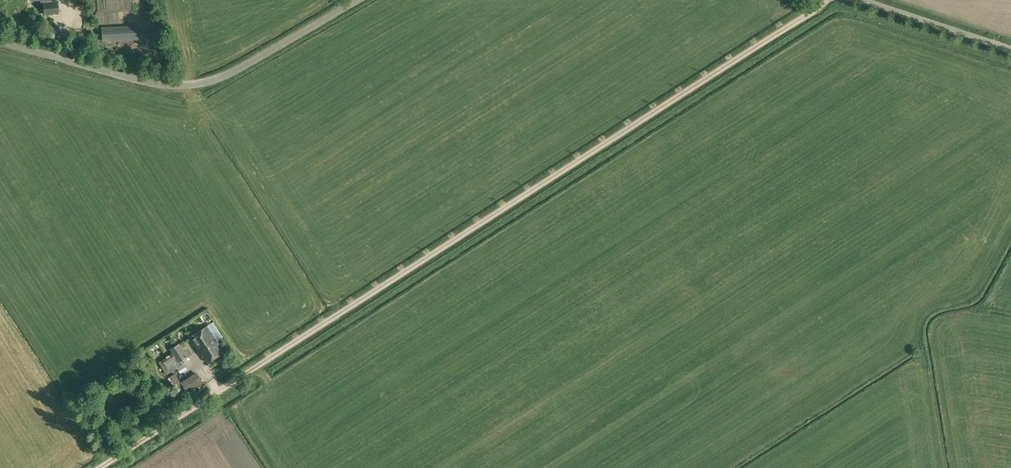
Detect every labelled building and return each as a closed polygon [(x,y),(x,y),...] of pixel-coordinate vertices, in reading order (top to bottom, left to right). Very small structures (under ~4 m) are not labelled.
[(51,0),(41,0),(41,2),(43,2),(44,14),(58,13),(57,0),(51,1),(51,0)] [(102,42),(138,40),(138,25),(102,27),(102,42)] [(207,326),(190,337),(201,354),(202,354),(207,362),(222,352),(217,346),(219,345),(207,326)] [(170,349),(172,353),(158,362),(167,375),(181,366),(178,362),(188,356),(179,343),(170,349)] [(224,354),(232,364),(239,358),(232,348),(224,354)] [(203,383),(199,377),(195,372),(181,382),(185,387),(188,393),(203,383)]
